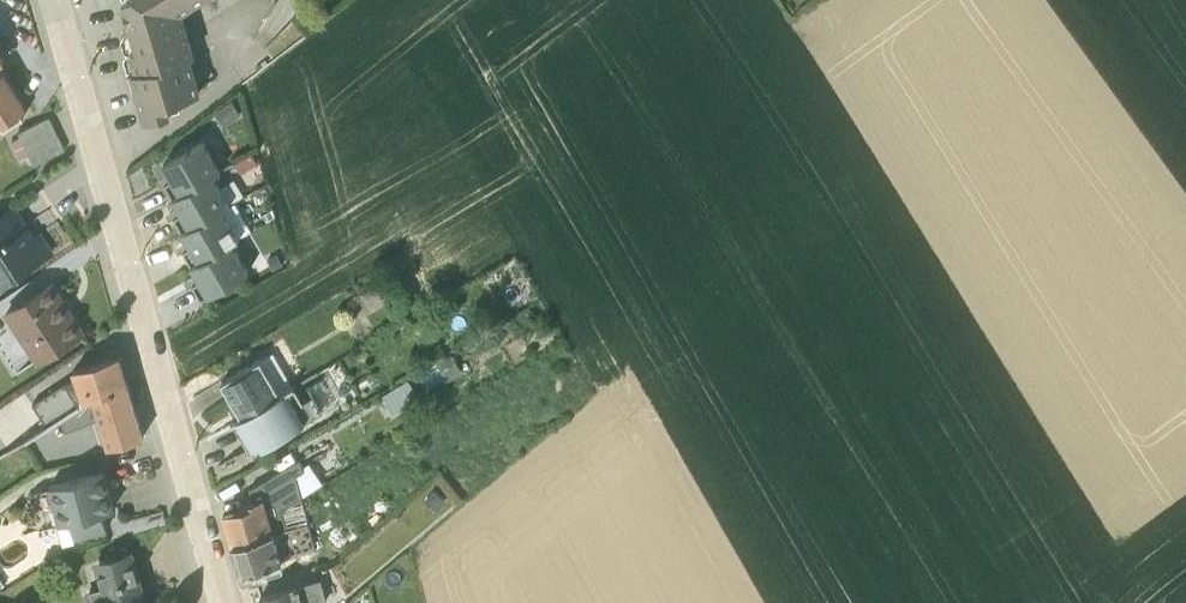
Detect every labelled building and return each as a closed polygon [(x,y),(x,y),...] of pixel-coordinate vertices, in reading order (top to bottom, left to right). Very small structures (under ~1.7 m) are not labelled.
[(138,63),(193,49),(196,48),(185,5),(193,0),(125,0),(131,19),(126,20),(138,63)] [(203,85),(193,49),(138,63),(134,65),(147,113),(172,105),(171,102),(185,98),(183,91),(203,85)] [(25,108),(23,104),(27,101),(4,65),(2,66),(0,62),(0,119),(3,117),(5,120),(25,108)] [(232,92),(216,104),(226,117),(242,105),(232,92)] [(50,109),(20,123),(36,157),(66,142),(50,109)] [(174,189),(215,165),(222,161),(205,132),(165,156),(174,171),(166,175),(174,189)] [(232,195),(215,165),(174,189),(183,204),(175,208),(184,223),(232,195)] [(237,192),(232,195),(184,223),(192,237),(185,241),(193,255),(233,232),(253,220),(237,192)] [(53,243),(41,224),(35,228),(16,199),(0,209),(0,278),(53,243)] [(251,261),(233,232),(193,255),(201,270),(194,275),(203,289),(251,261)] [(6,305),(38,352),(84,322),(53,274),(6,305)] [(275,341),(223,370),(243,404),(233,410),(234,410),(295,374),(275,341)] [(423,362),(432,375),(446,367),(448,370),(464,360),(453,343),(423,362)] [(129,374),(121,345),(74,359),(75,366),(34,394),(47,414),(61,405),(83,391),(129,374)] [(397,394),(420,381),(412,366),(389,379),(397,394)] [(315,385),(324,400),(340,391),(325,367),(310,376),(315,385)] [(145,426),(129,374),(83,391),(61,405),(68,422),(100,409),(109,437),(145,426)] [(305,390),(295,374),(234,410),(250,439),(324,400),(315,385),(305,390)] [(226,503),(234,533),(276,520),(290,516),(285,498),(300,488),(303,487),(296,463),(304,459),(301,449),(251,478),(255,491),(244,494),(245,497),(226,503)] [(65,531),(109,516),(105,501),(115,498),(109,475),(100,477),(96,463),(50,475),(65,531)] [(433,478),(425,489),(439,500),(447,488),(433,478)] [(234,533),(243,561),(284,549),(280,533),(276,520),(234,533)] [(90,602),(103,602),(143,592),(136,568),(140,567),(136,552),(132,553),(129,542),(96,551),(102,575),(91,578),(92,579),(84,582),(90,602)] [(262,585),(267,602),(309,602),(307,595),(329,589),(323,567),(262,585)] [(0,591),(0,592),(0,602),(18,602),(20,595),(0,591)]
